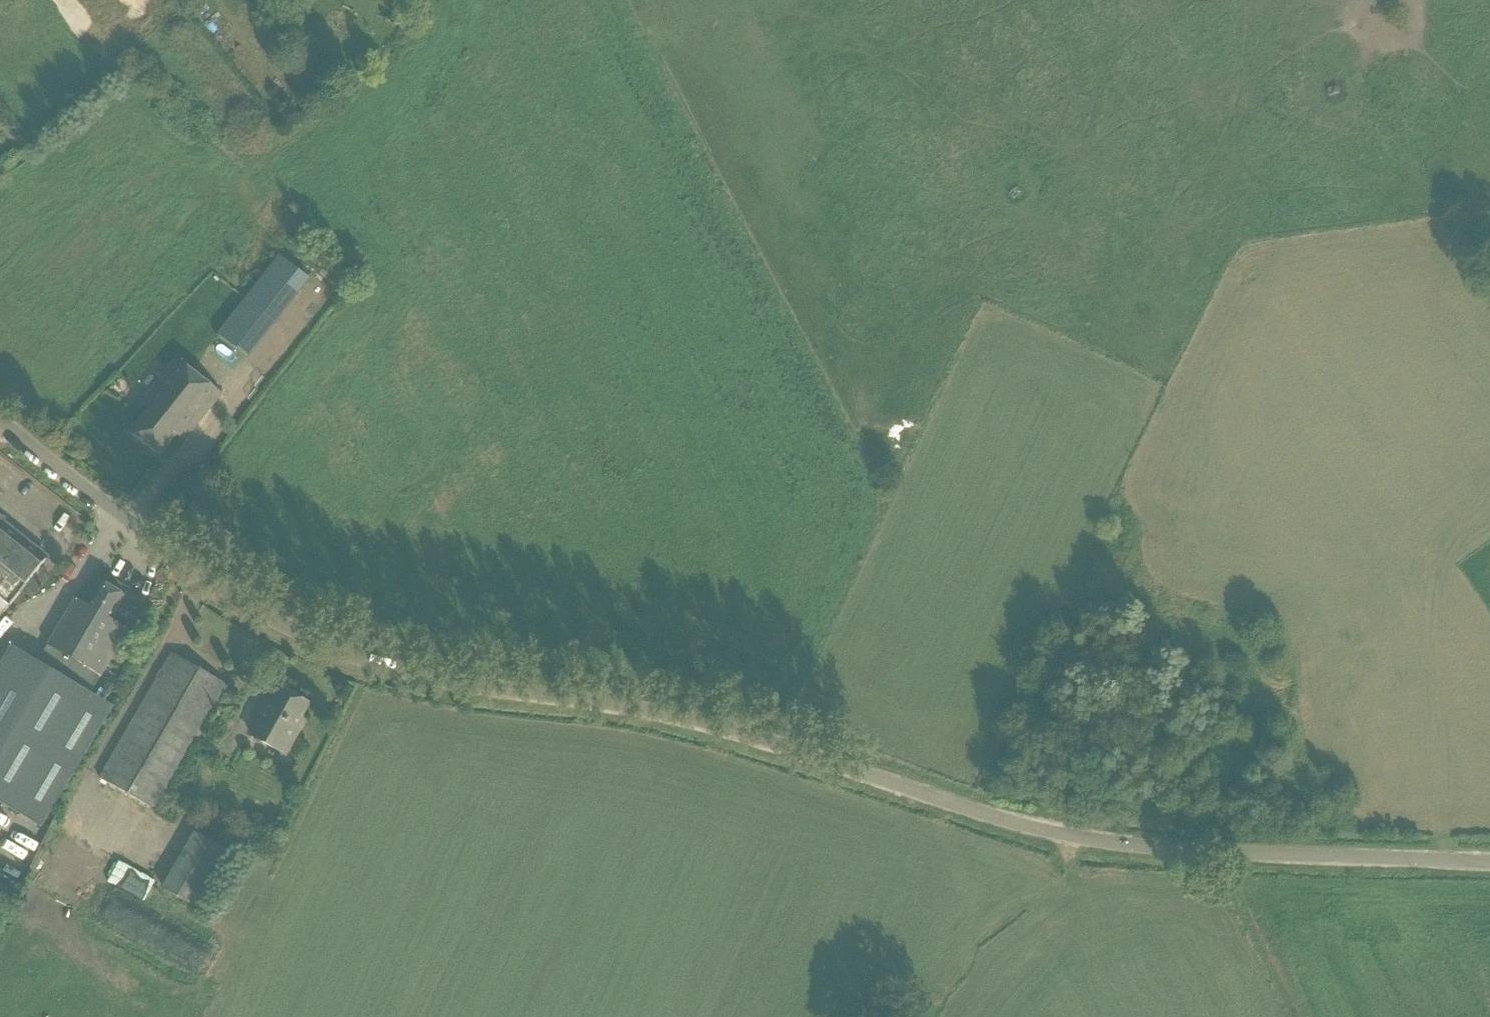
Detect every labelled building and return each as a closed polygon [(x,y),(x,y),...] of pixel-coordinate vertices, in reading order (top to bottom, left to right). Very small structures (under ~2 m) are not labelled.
[(249,358),(310,278),(279,255),(217,334),(249,358)] [(184,441),(196,425),(221,393),(176,358),(141,403),(148,409),(130,433),(159,456),(176,435),(184,441)] [(47,559),(3,523),(7,519),(0,514),(0,617),(47,559)] [(47,645),(37,663),(90,694),(100,677),(118,647),(128,629),(110,619),(124,595),(103,583),(89,606),(75,598),(65,615),(47,645)] [(155,810),(217,704),(227,687),(171,655),(161,672),(100,778),(155,810)] [(260,721),(252,736),(281,753),(285,755),(294,740),(304,721),(300,719),(309,704),(280,687),(271,702),(267,700),(256,719),(260,721)] [(204,913),(236,857),(195,833),(163,889),(204,913)]
